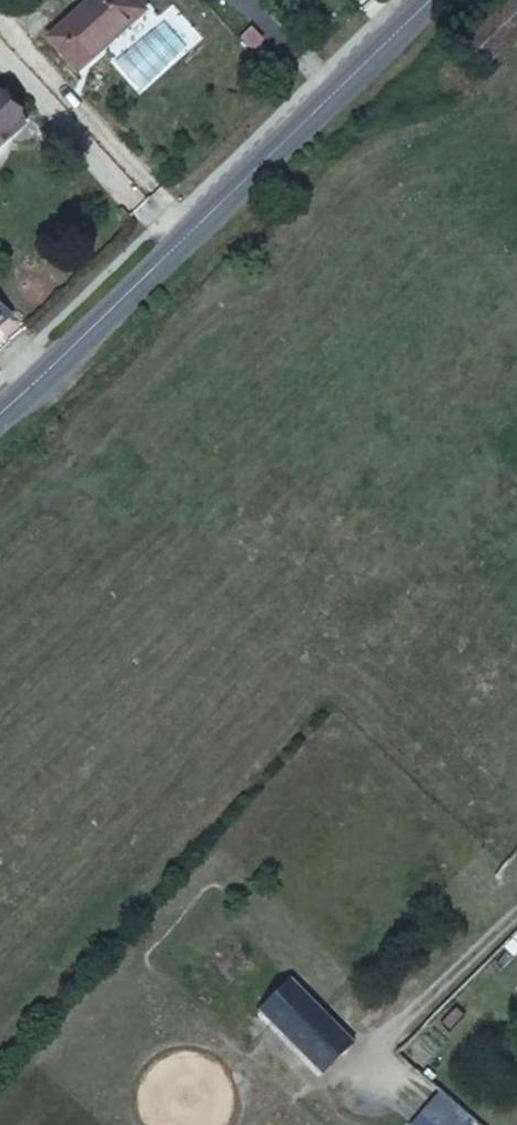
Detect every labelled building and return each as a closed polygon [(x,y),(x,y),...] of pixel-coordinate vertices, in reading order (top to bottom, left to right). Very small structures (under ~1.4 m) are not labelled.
[(70,64),(139,4),(135,0),(80,0),(43,31),(70,64)] [(511,1),(461,50),(484,74),(516,41),(516,6),(511,1)] [(18,122),(0,100),(0,137),(18,122)] [(9,311),(0,303),(0,318),(9,311)] [(356,1048),(283,991),(254,1027),(326,1084),(356,1048)] [(410,1124),(467,1124),(473,1119),(441,1090),(410,1124)]
